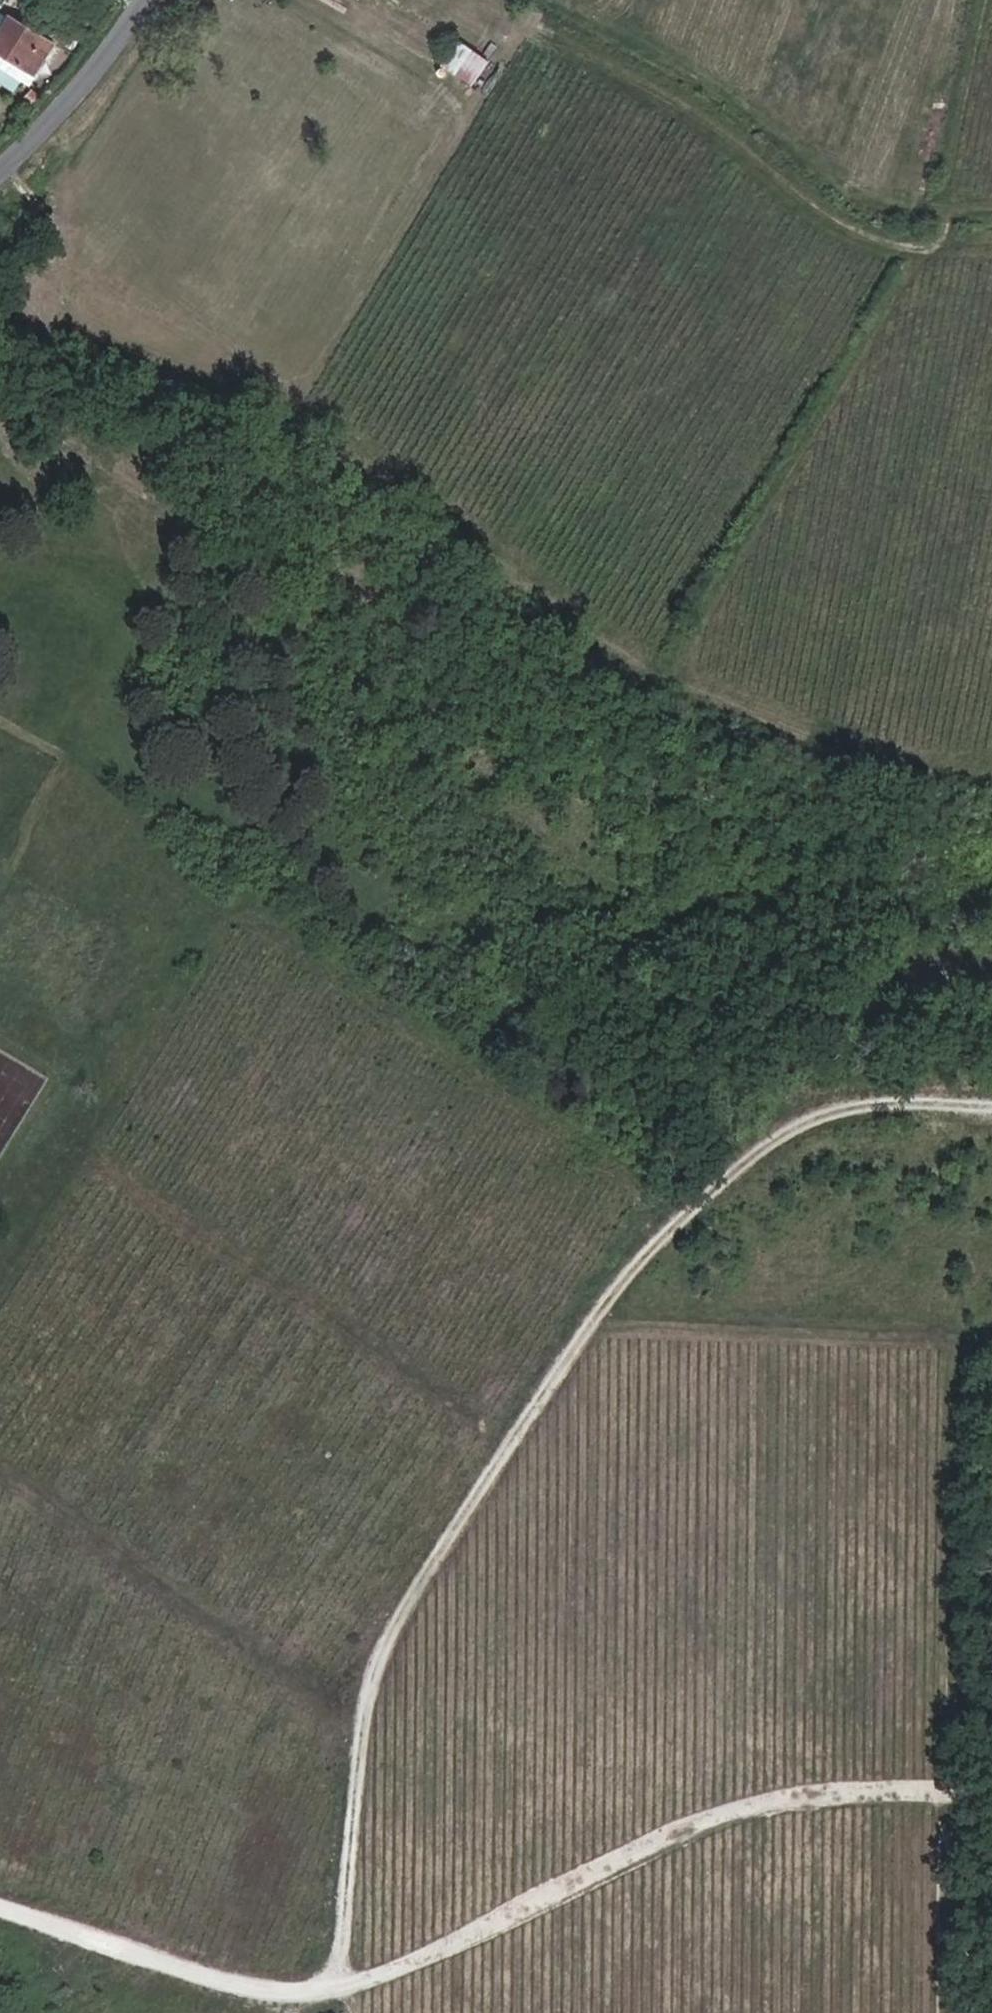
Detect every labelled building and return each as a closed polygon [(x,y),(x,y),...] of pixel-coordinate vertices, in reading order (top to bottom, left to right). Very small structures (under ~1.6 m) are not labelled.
[(4,23),(0,29),(0,59),(35,83),(57,44),(46,37),(41,44),(4,23)] [(448,65),(480,85),(496,59),(464,39),(448,65)] [(23,189),(30,197),(43,187),(35,179),(23,189)]
